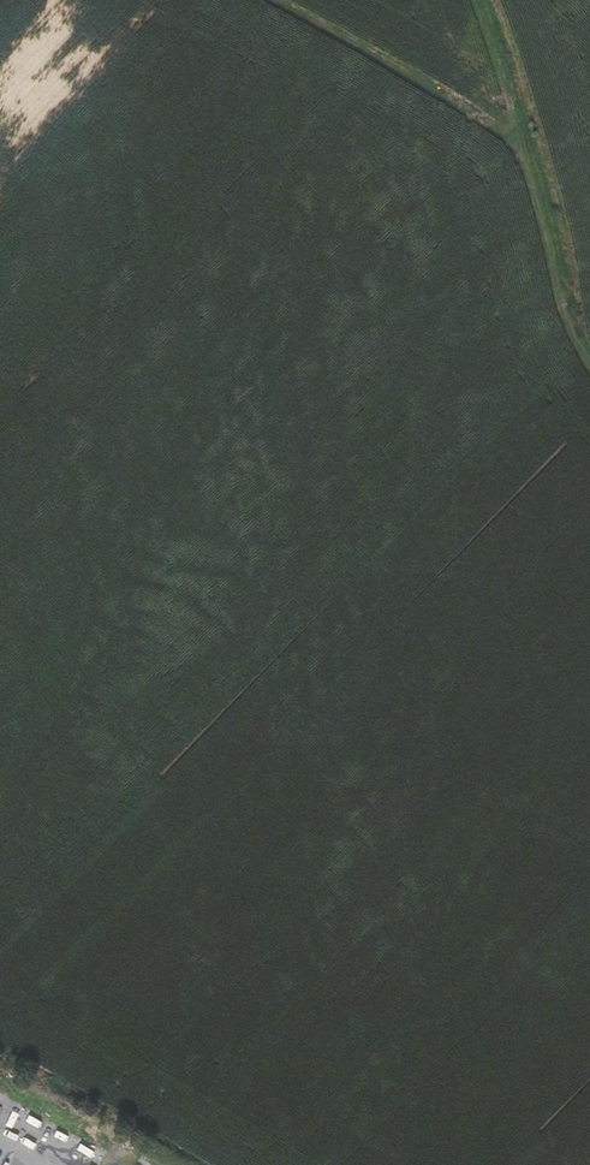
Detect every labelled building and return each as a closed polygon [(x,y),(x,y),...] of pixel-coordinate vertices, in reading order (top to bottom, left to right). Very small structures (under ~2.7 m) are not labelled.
[(46,1119),(36,1113),(33,1118),(44,1124),(46,1119)] [(33,1118),(31,1123),(41,1129),(44,1124),(33,1118)]
